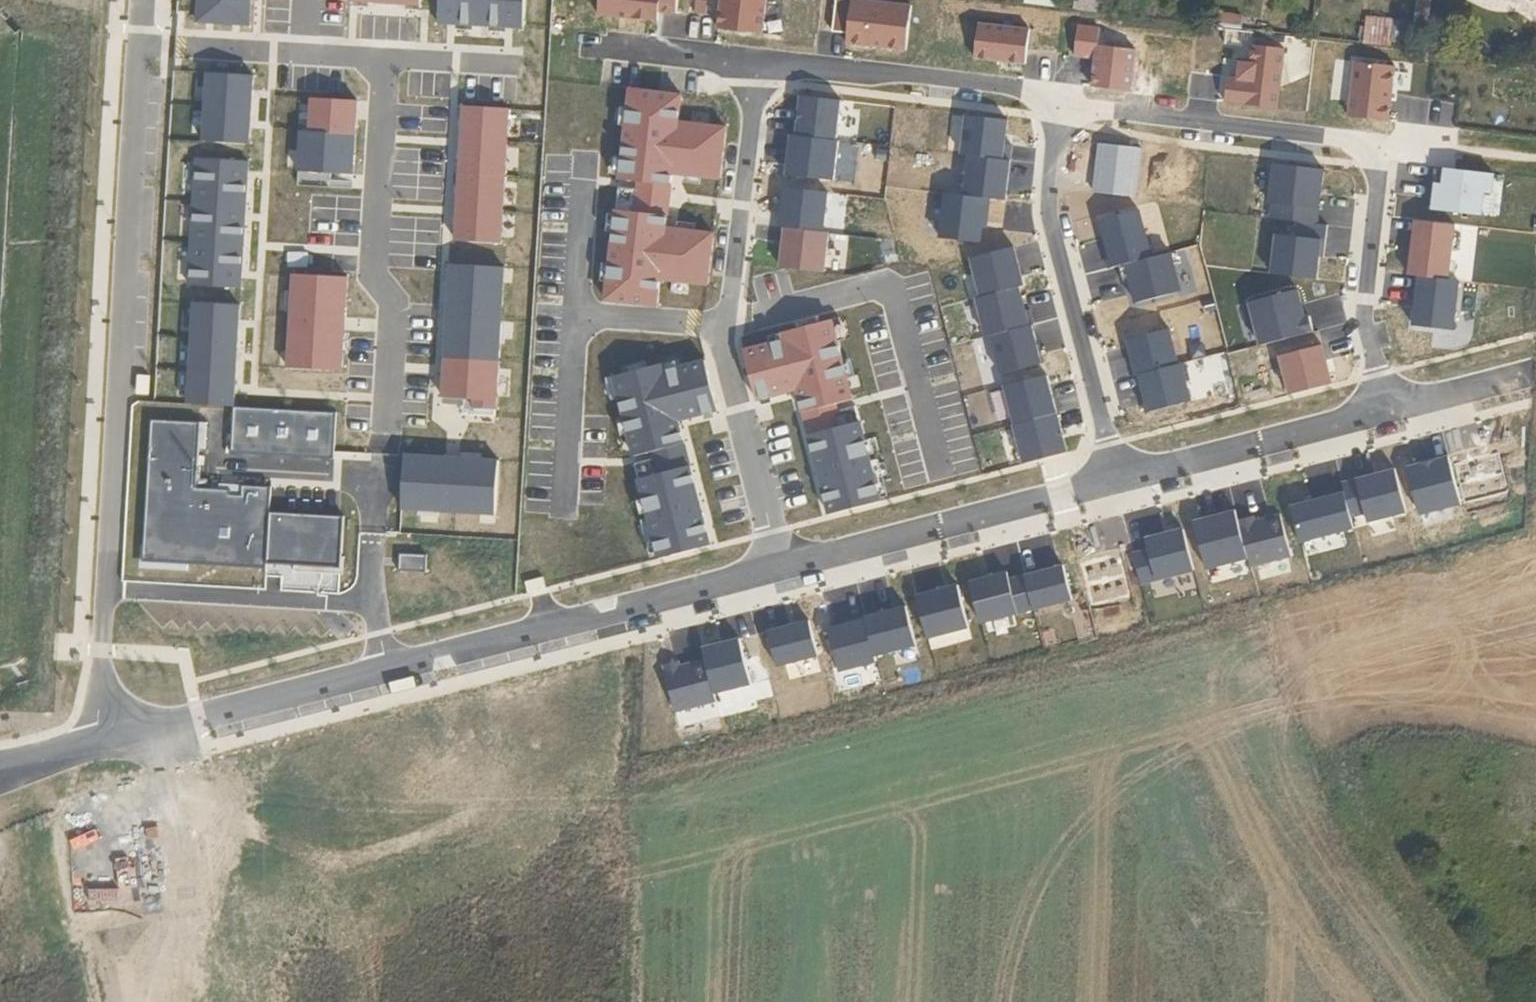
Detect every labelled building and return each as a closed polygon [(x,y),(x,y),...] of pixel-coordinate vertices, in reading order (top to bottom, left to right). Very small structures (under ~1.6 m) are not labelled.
[(251,25),(252,0),(198,0),(197,23),(251,25)] [(438,24),(523,28),(525,0),(439,0),(438,24)] [(599,14),(657,22),(659,12),(676,14),(678,0),(601,0),(599,14)] [(718,30),(763,35),(767,0),(721,0),(718,30)] [(906,51),(911,4),(874,0),(837,0),(833,32),(848,33),(846,44),(906,51)] [(1365,13),(1363,42),(1391,44),(1394,15),(1365,13)] [(1030,30),(979,24),(975,59),(1026,65),(1027,55),(1042,57),(1045,28),(1030,26),(1030,30)] [(1099,29),(1078,27),(1075,56),(1095,58),(1092,87),(1130,92),(1135,48),(1097,44),(1099,29)] [(1284,48),(1252,44),(1250,63),(1240,62),(1238,79),(1228,78),(1225,103),(1277,109),(1284,48)] [(1394,68),(1355,63),(1349,117),(1388,122),(1394,68)] [(205,141),(252,143),(255,75),(208,73),(205,141)] [(728,126),(679,120),(682,93),(628,87),(618,178),(672,184),(673,175),(722,180),(728,126)] [(842,100),(801,96),(797,136),(838,141),(842,100)] [(356,174),(360,100),(312,98),(310,131),(302,130),(300,171),(356,174)] [(457,240),(504,243),(512,108),(464,105),(457,240)] [(968,116),(963,156),(968,156),(1010,161),(1012,146),(1005,145),(1007,120),(968,116)] [(787,175),(834,181),(839,142),(791,137),(787,175)] [(1141,148),(1100,144),(1094,193),(1135,197),(1141,148)] [(1010,161),(968,156),(963,196),(984,198),(1005,201),(1010,161)] [(250,161),(196,158),(190,286),(243,289),(250,161)] [(1071,162),(1069,190),(1093,192),(1096,164),(1071,162)] [(1324,170),(1275,164),(1268,218),(1296,222),(1318,224),(1324,170)] [(1491,174),(1434,167),(1429,209),(1480,215),(1482,193),(1489,194),(1491,174)] [(716,232),(668,226),(673,186),(637,181),(636,189),(620,187),(617,210),(614,209),(603,301),(658,308),(661,281),(709,286),(716,232)] [(829,193),(784,188),(780,227),(784,228),(825,232),(829,193)] [(963,196),(944,194),(939,237),(978,241),(984,198),(963,196)] [(1003,205),(1003,234),(1034,234),(1034,205),(1003,205)] [(1152,258),(1139,211),(1102,220),(1106,239),(1102,240),(1110,269),(1119,267),(1152,258)] [(1452,225),(1416,221),(1409,275),(1419,276),(1445,279),(1452,225)] [(1318,224),(1296,222),(1294,237),(1275,235),(1271,274),(1318,280),(1320,258),(1324,258),(1328,226),(1318,224)] [(779,268),(824,273),(829,233),(825,232),(784,228),(779,268)] [(1014,247),(972,259),(982,297),(1020,287),(1024,286),(1014,247)] [(1152,258),(1119,267),(1123,283),(1130,281),(1136,304),(1182,292),(1172,253),(1152,258)] [(508,267),(451,264),(443,398),(475,399),(474,409),(500,410),(508,267)] [(294,273),(287,368),(345,372),(351,277),(294,273)] [(1445,279),(1419,276),(1414,326),(1453,331),(1459,281),(1445,279)] [(991,336),(1034,325),(1031,310),(1026,312),(1020,287),(982,297),(991,336)] [(1305,318),(1298,289),(1246,303),(1258,347),(1314,332),(1310,317),(1305,318)] [(243,305),(194,303),(189,404),(238,407),(243,305)] [(855,398),(834,319),(781,334),(782,339),(744,349),(758,402),(797,391),(808,434),(843,425),(838,403),(855,398)] [(1034,325),(991,336),(1004,387),(1046,376),(1048,376),(1045,363),(1043,363),(1038,345),(1040,345),(1034,325)] [(1169,329),(1127,340),(1137,376),(1140,375),(1178,365),(1169,329)] [(1326,360),(1323,346),(1284,356),(1294,394),(1332,385),(1329,372),(1327,373),(1324,360),(1326,360)] [(705,359),(667,369),(665,363),(612,378),(634,457),(687,442),(682,421),(719,411),(705,359)] [(1178,365),(1140,375),(1146,397),(1143,397),(1147,414),(1191,402),(1182,364),(1178,365)] [(1055,415),(1046,376),(1004,387),(1014,426),(1055,415)] [(335,413),(233,409),(232,452),(333,456),(335,413)] [(1014,426),(1024,464),(1068,453),(1057,414),(1055,415),(1014,426)] [(195,423),(151,421),(142,559),(264,567),(264,564),(337,569),(340,519),(269,515),(270,488),(219,485),(219,492),(191,490),(195,423)] [(829,516),(882,502),(861,421),(808,436),(829,516)] [(659,560),(714,545),(685,443),(650,453),(652,460),(636,464),(640,479),(637,480),(659,560)] [(1497,453),(1451,465),(1461,503),(1507,491),(1497,453)] [(495,519),(498,462),(404,457),(401,514),(495,519)] [(1461,503),(1451,465),(1449,458),(1409,468),(1420,514),(1461,503)] [(1395,469),(1342,483),(1345,493),(1352,520),(1366,516),(1368,522),(1407,512),(1395,469)] [(1352,520),(1345,493),(1291,507),(1300,541),(1354,527),(1352,520)] [(1238,520),(1236,511),(1195,521),(1208,571),(1249,560),(1238,520)] [(1254,516),(1238,520),(1249,560),(1251,568),(1292,557),(1281,515),(1255,521),(1254,516)] [(1195,572),(1184,530),(1146,540),(1149,551),(1133,555),(1141,585),(1195,572)] [(1132,593),(1122,554),(1106,558),(1105,555),(1078,562),(1089,604),(1132,593)] [(1064,566),(1025,576),(1033,607),(1034,611),(1073,600),(1064,566)] [(1008,570),(970,580),(980,621),(1033,607),(1025,576),(1025,573),(1010,577),(1008,570)] [(958,584),(916,595),(928,640),(970,628),(958,584)] [(918,646),(907,606),(866,617),(877,657),(918,646)] [(877,662),(866,617),(849,621),(850,624),(829,630),(840,671),(877,662)] [(809,620),(767,631),(778,668),(820,657),(809,620)] [(753,686),(740,638),(704,648),(717,695),(753,686)] [(676,713),(717,702),(705,658),(681,665),(680,661),(663,665),(676,713)]
